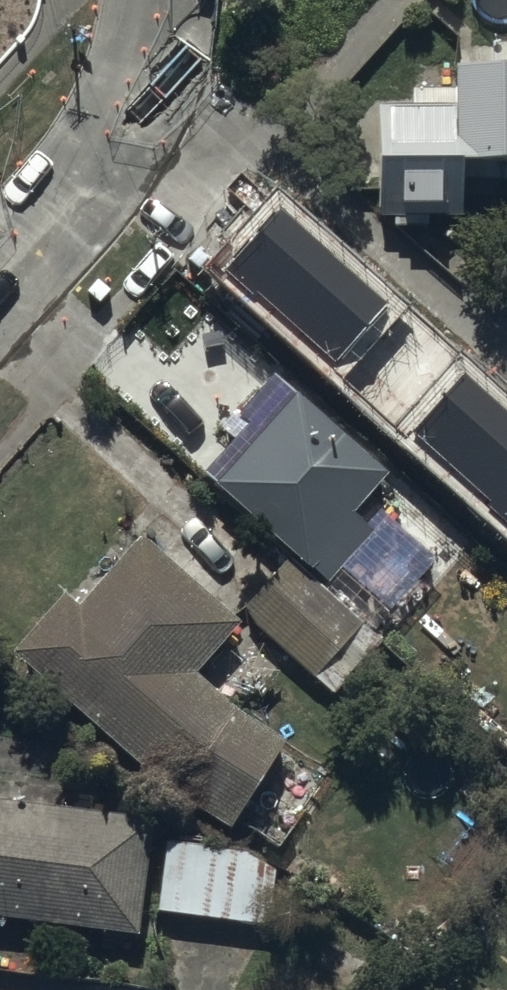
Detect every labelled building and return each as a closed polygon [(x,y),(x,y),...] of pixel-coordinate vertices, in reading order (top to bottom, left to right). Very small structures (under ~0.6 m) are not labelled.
[(374,95),(376,206),(456,204),(455,142),(506,141),(506,40),(449,41),(450,94),(374,95)] [(282,208),(228,268),(335,364),(389,303),(282,208)] [(383,466),(275,366),(236,409),(248,420),(206,464),(328,578),(376,526),(349,502),(383,466)] [(415,434),(506,515),(506,411),(467,376),(415,434)] [(18,642),(185,796),(229,822),(284,731),(223,695),(194,668),(240,619),(142,529),(75,601),(65,591),(18,642)] [(288,552),(242,599),(316,671),(362,624),(288,552)] [(0,792),(0,908),(126,925),(141,811),(0,792)] [(156,907),(274,923),(281,870),(244,846),(167,835),(156,907)]
